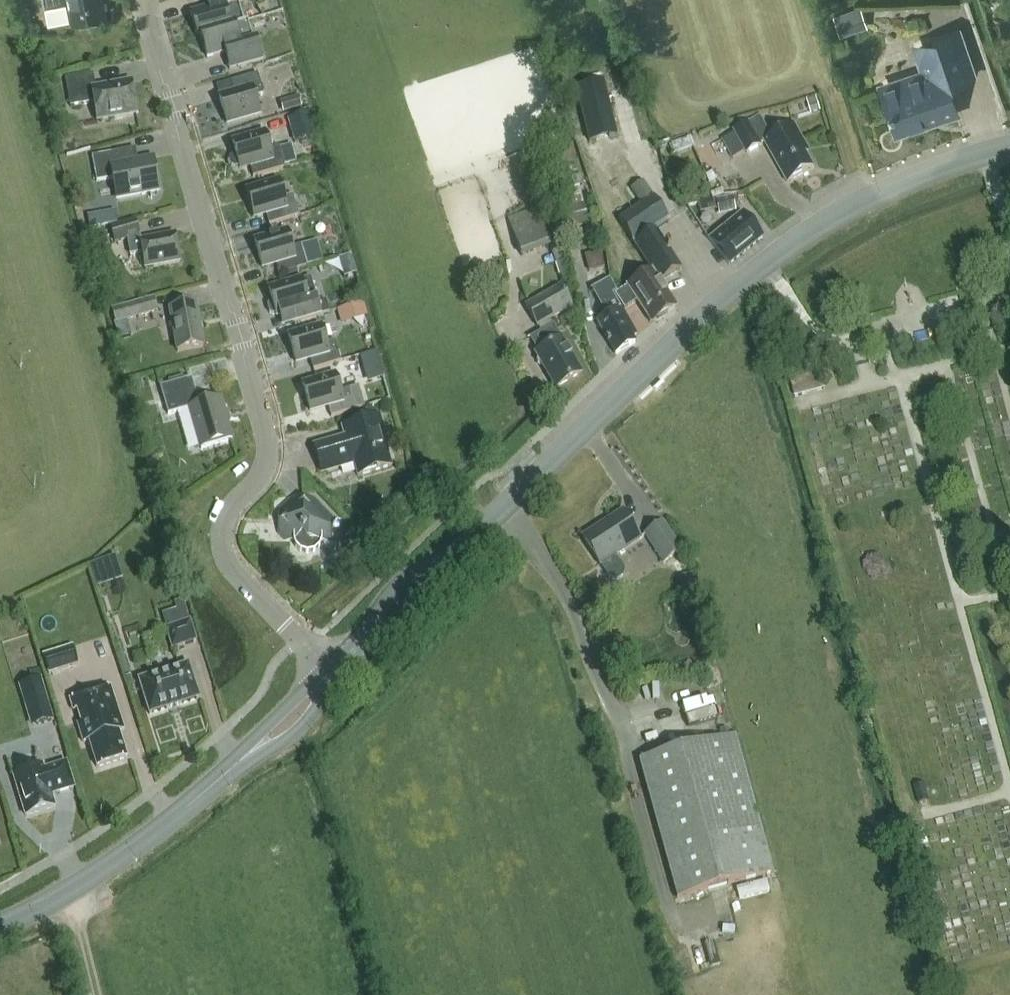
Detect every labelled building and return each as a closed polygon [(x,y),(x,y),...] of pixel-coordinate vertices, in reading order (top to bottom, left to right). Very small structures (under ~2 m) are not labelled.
[(66,2),(70,20),(105,13),(103,0),(43,0),(44,6),(66,2)] [(201,36),(200,35),(231,26),(235,25),(248,21),(247,21),(244,22),(237,0),(205,0),(207,8),(190,13),(197,37),(201,36)] [(867,26),(860,5),(833,14),(839,35),(867,26)] [(263,60),(257,39),(253,40),(248,21),(235,25),(231,26),(200,35),(201,36),(207,58),(225,53),(230,69),(263,60)] [(958,113),(956,108),(948,83),(975,74),(959,27),(931,36),(933,44),(914,50),(923,76),(880,90),(895,134),(958,113)] [(97,120),(136,114),(131,82),(95,88),(93,74),(65,79),(70,107),(94,103),(97,120)] [(255,97),(264,95),(257,74),(230,82),(234,94),(219,98),(226,123),(260,113),(255,97)] [(603,93),(578,102),(585,122),(609,114),(603,93)] [(302,107),(299,97),(280,102),(283,113),(302,107)] [(821,112),(816,98),(807,101),(811,114),(821,112)] [(315,136),(309,113),(287,119),(294,142),(315,136)] [(788,183),(814,169),(801,146),(805,144),(795,125),(773,138),(761,117),(735,132),(747,153),(765,143),(788,183)] [(590,160),(627,146),(616,118),(579,133),(590,160)] [(232,143),(235,155),(232,156),(230,160),(231,166),(236,168),(239,168),(249,165),(253,177),(285,168),(279,147),(270,149),(265,133),(232,143)] [(117,198),(158,190),(153,160),(119,166),(117,152),(92,157),(97,182),(113,179),(117,198)] [(581,166),(564,171),(567,179),(571,177),(574,188),(584,185),(581,175),(584,174),(581,166)] [(269,225),(299,216),(293,195),(284,198),(279,182),(246,192),(253,217),(265,213),(269,225)] [(663,283),(660,283),(660,282),(681,269),(657,231),(671,222),(654,197),(653,198),(643,182),(632,189),(642,205),(619,220),(633,242),(632,243),(634,245),(634,244),(652,272),(617,293),(612,296),(622,311),(637,301),(651,324),(654,322),(657,323),(663,318),(664,315),(676,307),(666,292),(667,289),(663,283)] [(580,192),(563,198),(566,208),(559,211),(566,232),(591,223),(580,192)] [(697,225),(720,216),(715,204),(692,213),(697,225)] [(89,214),(91,227),(119,222),(117,209),(89,214)] [(550,249),(536,209),(507,219),(522,259),(550,249)] [(762,238),(742,213),(709,241),(729,265),(762,238)] [(130,254),(142,251),(145,269),(180,262),(175,234),(140,241),(136,220),(111,224),(114,240),(127,238),(130,254)] [(279,275),(307,266),(301,245),(292,248),(288,232),(254,242),(261,267),(275,263),(279,275)] [(319,239),(302,243),(307,264),(324,260),(319,239)] [(620,274),(638,269),(632,247),(614,252),(620,274)] [(353,269),(349,255),(338,258),(342,272),(353,269)] [(268,290),(272,302),(269,303),(267,306),(269,314),(273,315),(275,315),(277,315),(280,327),(329,313),(326,301),(318,303),(310,278),(268,290)] [(612,296),(617,293),(609,279),(592,289),(607,316),(597,322),(616,354),(635,343),(632,337),(636,335),(622,311),(612,296)] [(555,389),(581,374),(560,338),(553,325),(552,326),(549,320),(571,308),(559,287),(525,306),(538,327),(541,332),(529,339),(537,352),(535,354),(538,359),(537,364),(541,365),(555,389)] [(154,298),(123,307),(111,310),(115,323),(158,311),(154,298)] [(368,318),(363,302),(337,310),(341,326),(368,318)] [(177,352),(203,347),(195,304),(170,309),(177,352)] [(313,370),(341,362),(335,341),(326,343),(321,327),(288,337),(295,362),(309,358),(313,370)] [(824,386),(821,372),(791,380),(796,397),(806,395),(805,392),(824,386)] [(359,386),(349,389),(340,392),(336,376),(302,385),(309,411),(327,405),(331,417),(365,407),(359,386)] [(201,449),(231,440),(219,399),(199,405),(191,378),(160,387),(168,415),(189,409),(201,449)] [(355,465),(358,476),(391,466),(387,450),(389,449),(380,416),(343,426),(346,436),(314,445),(320,469),(322,475),(355,465)] [(331,517),(314,499),(309,499),(302,506),(296,499),(291,499),(280,509),(280,514),(287,522),(279,529),(279,534),(285,540),(293,540),(295,547),(300,552),(307,555),(314,553),(320,548),(323,541),(330,541),(331,517)] [(625,566),(616,553),(640,538),(623,510),(583,536),(610,576),(614,580),(620,580),(624,577),(626,571),(625,566)] [(682,550),(664,521),(645,533),(664,562),(682,550)] [(186,616),(168,622),(169,627),(165,629),(172,650),(197,642),(190,621),(187,622),(186,616)] [(44,656),(49,673),(78,665),(73,647),(44,656)] [(200,699),(189,665),(139,680),(150,714),(200,699)] [(41,679),(20,686),(32,725),(53,719),(41,679)] [(71,700),(74,711),(76,710),(80,724),(78,725),(84,743),(89,742),(98,769),(127,758),(118,732),(123,730),(109,687),(71,700)] [(677,718),(701,711),(699,703),(675,709),(677,718)] [(774,872),(735,734),(638,761),(677,899),(774,872)] [(13,775),(26,816),(55,808),(50,792),(56,791),(56,793),(73,788),(66,764),(43,770),(42,767),(13,775)] [(930,802),(925,784),(914,787),(919,805),(930,802)]
